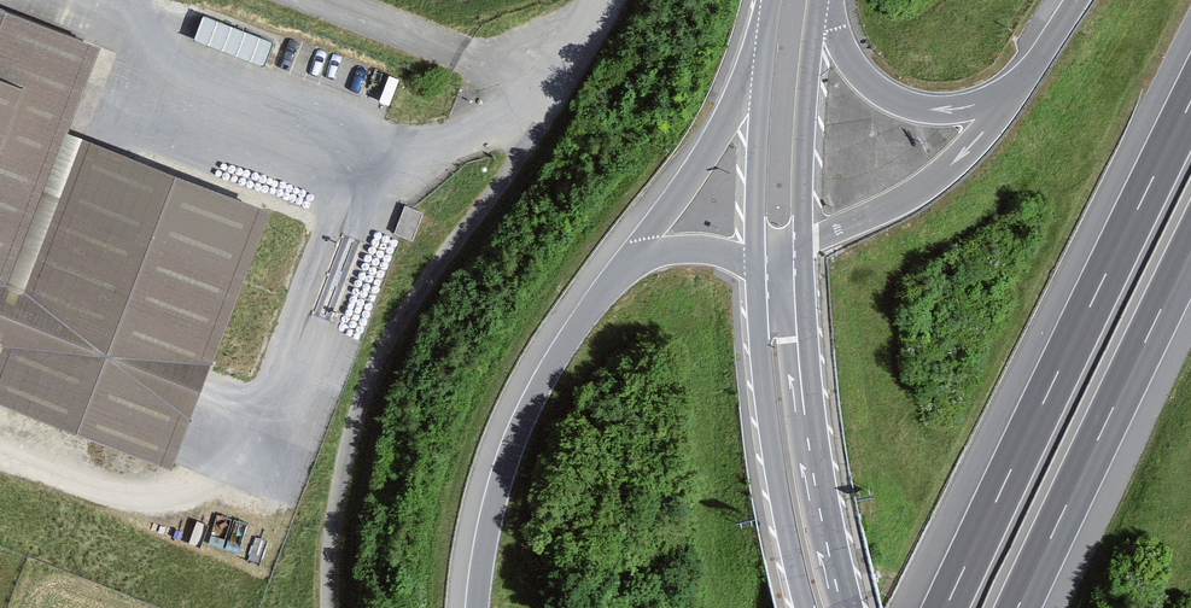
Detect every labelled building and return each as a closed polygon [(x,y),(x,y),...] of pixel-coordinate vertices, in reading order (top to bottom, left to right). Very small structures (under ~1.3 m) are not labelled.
[(274,208),(71,132),(105,41),(0,2),(0,401),(176,467),(274,208)] [(204,12),(195,35),(265,64),(275,40),(204,12)]
